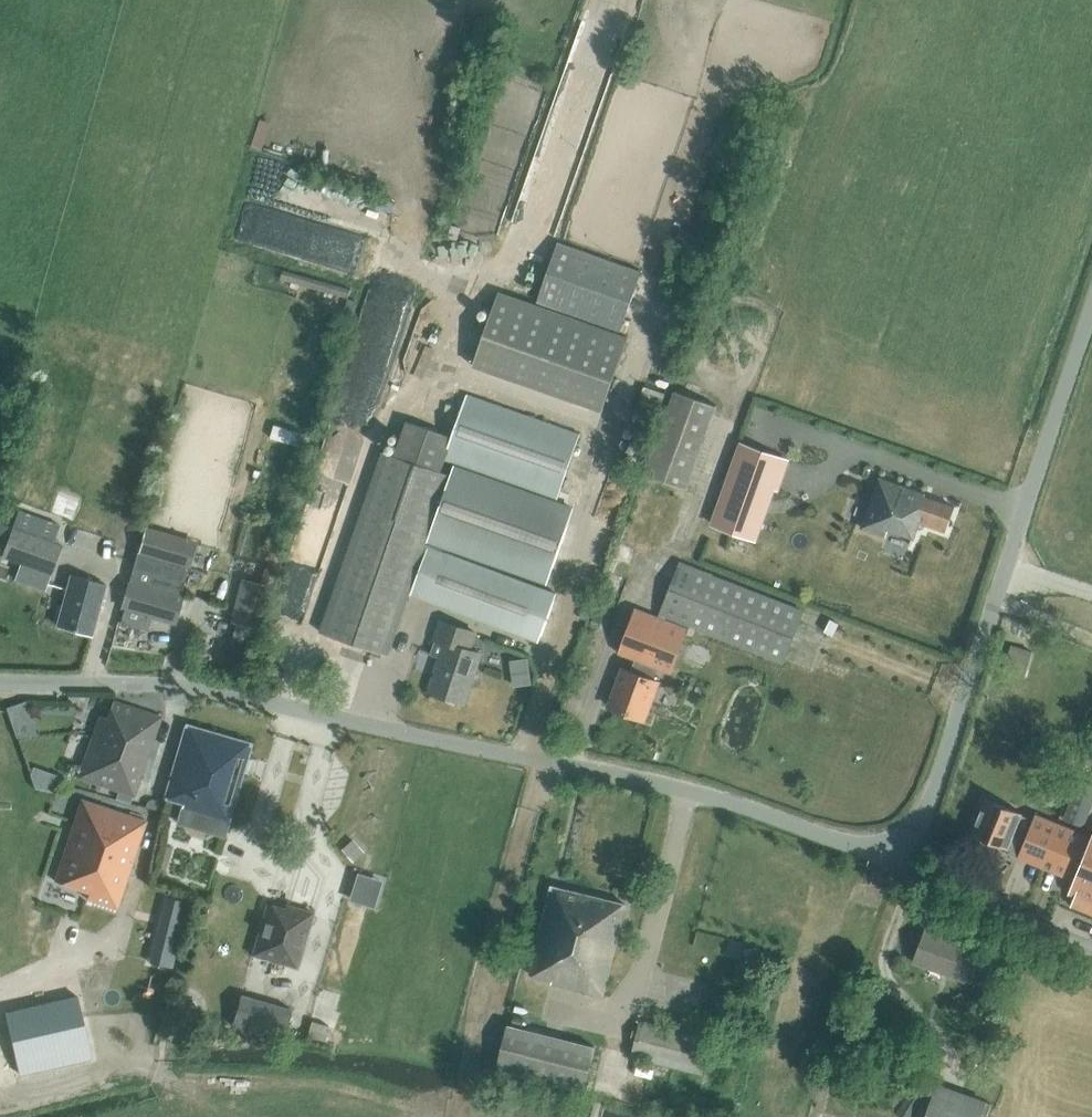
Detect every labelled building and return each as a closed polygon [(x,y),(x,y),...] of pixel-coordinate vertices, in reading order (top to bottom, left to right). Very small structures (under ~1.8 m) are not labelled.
[(640,272),(556,244),(536,302),(620,331),(640,272)] [(627,338),(500,295),(475,368),(602,412),(627,338)] [(682,389),(652,472),(688,485),(718,402),(682,389)] [(450,474),(455,462),(558,499),(581,435),(467,395),(452,437),(420,425),(406,420),(394,455),(384,451),(321,632),(387,655),(424,548),(427,539),(450,474)] [(742,443),(713,524),(755,538),(773,486),(777,488),(787,460),(742,443)] [(572,504),(558,499),(455,462),(450,474),(427,539),(544,581),(572,504)] [(879,477),(861,526),(868,529),(886,535),(889,528),(912,536),(909,544),(911,544),(920,522),(946,531),(954,506),(925,495),(925,493),(921,492),(879,477)] [(61,544),(12,526),(1,557),(50,574),(61,544)] [(143,530),(142,534),(138,549),(121,606),(124,607),(120,622),(146,630),(151,615),(172,621),(189,560),(194,544),(143,530)] [(246,581),(235,622),(236,622),(255,627),(266,586),(270,587),(283,547),(272,543),(259,584),(246,581)] [(551,596),(444,556),(425,549),(410,591),(535,638),(551,596)] [(645,719),(659,682),(652,679),(657,667),(672,672),(685,635),(694,638),(698,627),(783,659),(802,610),(680,563),(660,617),(636,608),(619,652),(636,659),(632,672),(622,668),(608,705),(645,719)] [(90,635),(105,584),(71,574),(56,625),(90,635)] [(431,654),(441,657),(430,692),(464,703),(480,653),(469,649),(475,631),(442,620),(431,654)] [(805,621),(806,667),(827,667),(826,621),(805,621)] [(1024,677),(1032,651),(1011,645),(1003,671),(1024,677)] [(531,656),(513,658),(516,685),(533,683),(531,656)] [(99,715),(88,746),(144,767),(161,716),(113,698),(106,718),(99,715)] [(33,733),(29,704),(13,706),(17,736),(33,733)] [(223,836),(227,820),(250,743),(187,725),(185,725),(163,801),(182,806),(177,823),(223,836)] [(131,797),(133,798),(144,767),(88,746),(77,777),(117,792),(131,797)] [(55,791),(60,775),(33,765),(29,774),(34,787),(55,791)] [(1083,826),(1091,805),(1091,785),(1080,780),(1064,818),(1083,826)] [(117,792),(115,799),(129,803),(131,797),(117,792)] [(1074,879),(1091,836),(1036,813),(1033,819),(1017,812),(1018,810),(986,797),(971,832),(1007,847),(1005,851),(1074,879)] [(84,900),(104,907),(114,910),(145,823),(81,800),(52,881),(86,893),(84,900)] [(145,807),(162,812),(164,804),(151,800),(146,803),(145,807)] [(1074,879),(1069,892),(1075,894),(1071,904),(1091,912),(1091,836),(1074,879)] [(341,849),(352,860),(362,851),(352,839),(341,849)] [(376,906),(384,878),(358,871),(350,899),(376,906)] [(604,995),(625,907),(626,904),(551,885),(528,976),(604,995)] [(159,927),(182,932),(189,903),(166,897),(159,927)] [(287,904),(286,909),(266,903),(251,954),(296,967),(312,912),(287,904)] [(965,980),(977,946),(927,927),(914,962),(965,980)] [(117,978),(2,1004),(18,1074),(133,1048),(117,978)] [(290,1013),(239,999),(233,1021),(284,1035),(290,1013)] [(711,1037),(641,1020),(633,1058),(702,1074),(711,1037)] [(323,1024),(319,1039),(323,1040),(328,1025),(323,1024)] [(584,1091),(594,1049),(506,1027),(495,1070),(584,1091)] [(924,1094),(911,1086),(895,1112),(904,1116),(910,1116),(924,1094)] [(985,1103),(940,1086),(926,1116),(980,1116),(985,1103)]
